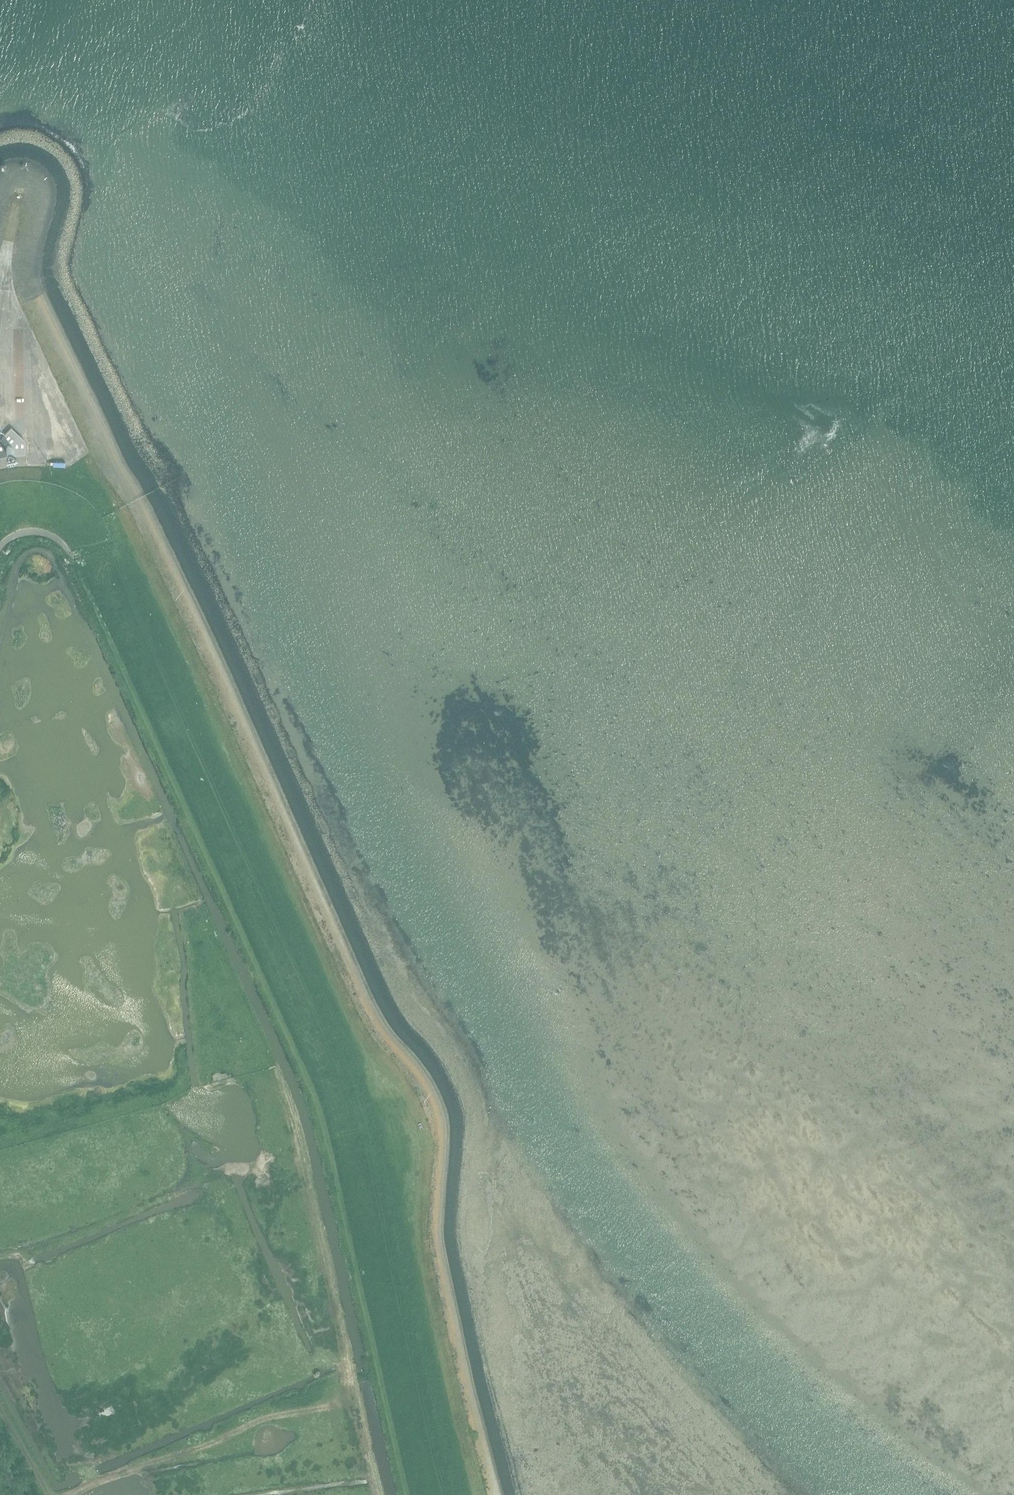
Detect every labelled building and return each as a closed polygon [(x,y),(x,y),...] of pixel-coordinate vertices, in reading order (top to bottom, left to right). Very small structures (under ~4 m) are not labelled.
[(1,457),(5,456),(10,455),(15,455),(25,454),(25,441),(11,428),(0,439),(0,457),(1,457)]
